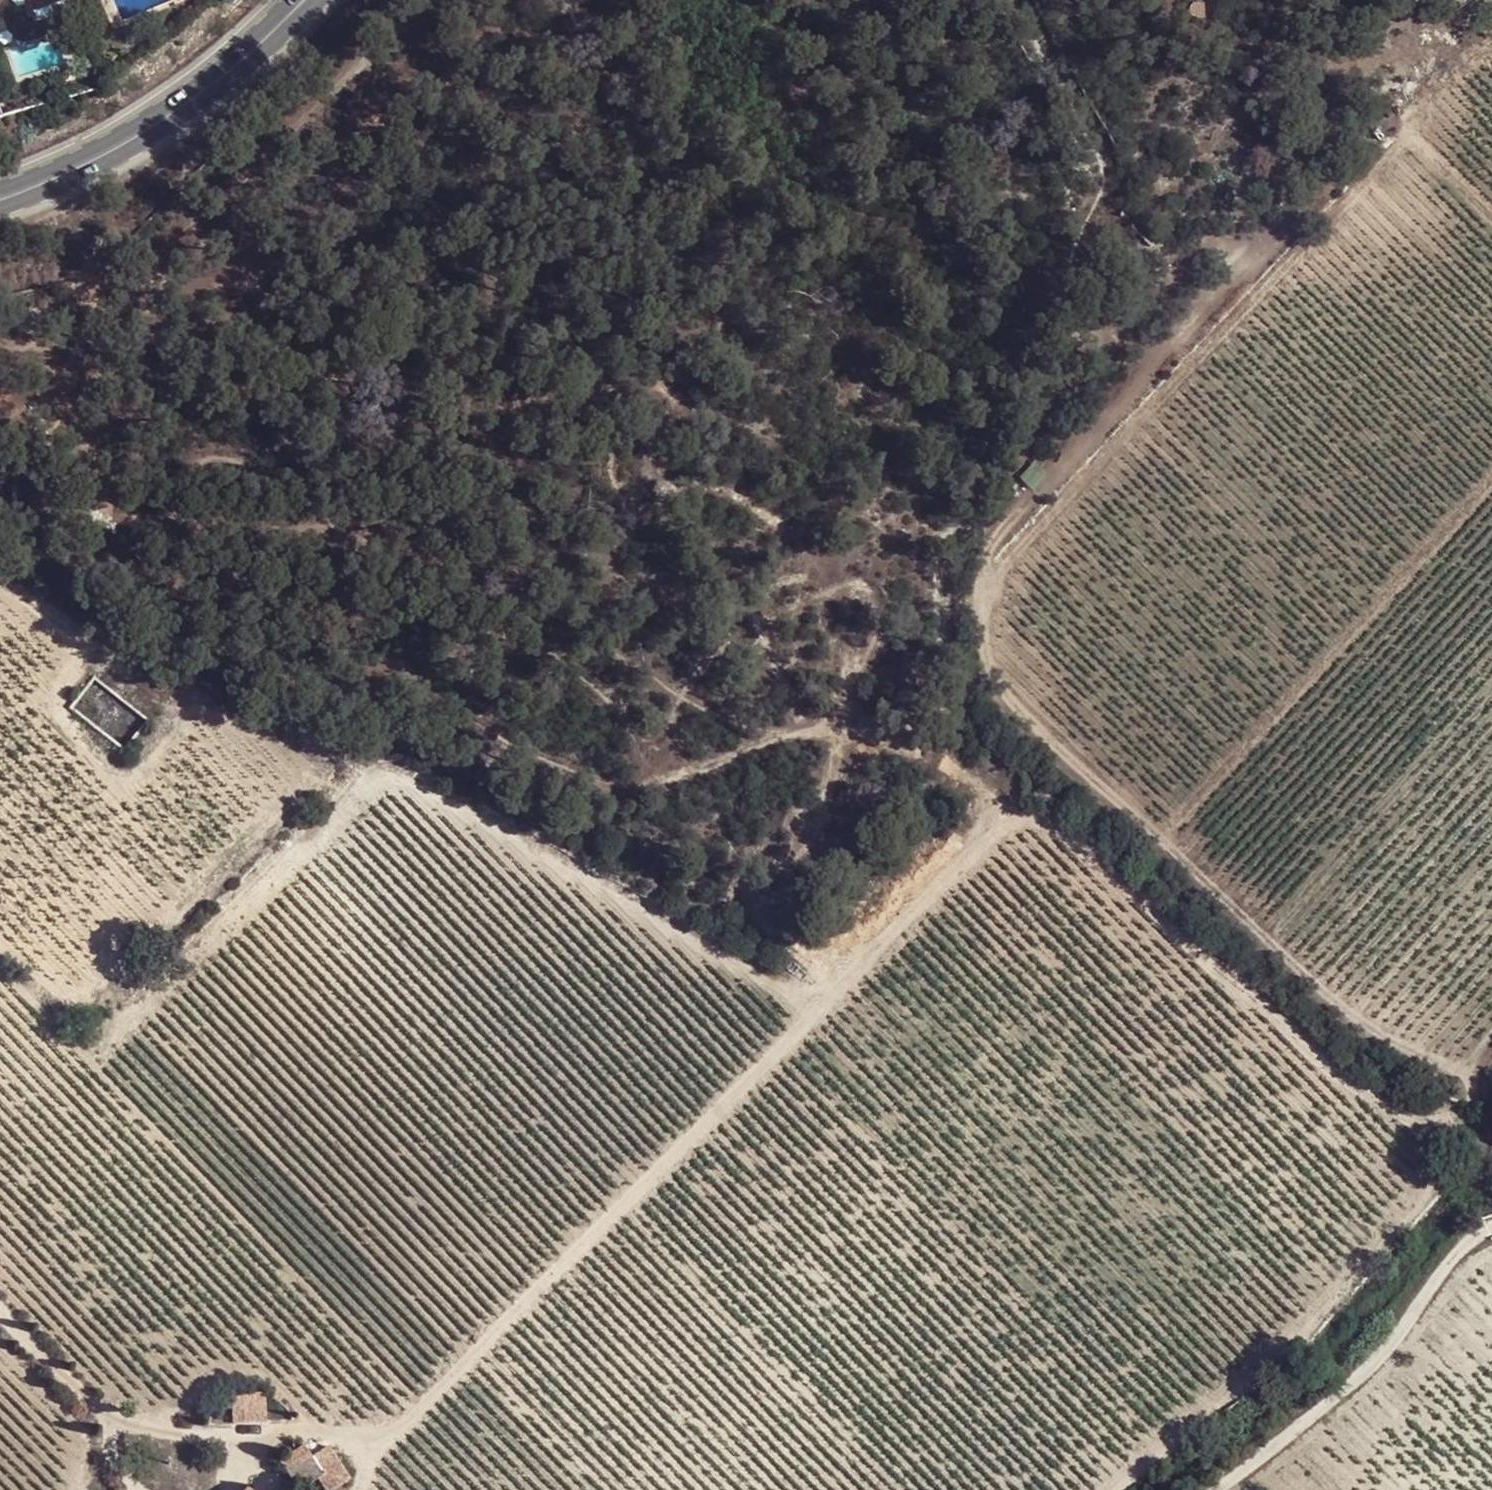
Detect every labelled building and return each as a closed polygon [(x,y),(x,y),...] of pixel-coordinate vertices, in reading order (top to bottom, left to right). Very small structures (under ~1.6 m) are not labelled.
[(1187,3),(1188,6),(1190,8),(1193,9),(1201,9),(1201,0),(1186,0),(1187,3)] [(229,1395),(228,1424),(263,1424),(263,1396),(229,1395)] [(298,1489),(302,1489),(323,1477),(303,1446),(280,1461),(298,1489)]
